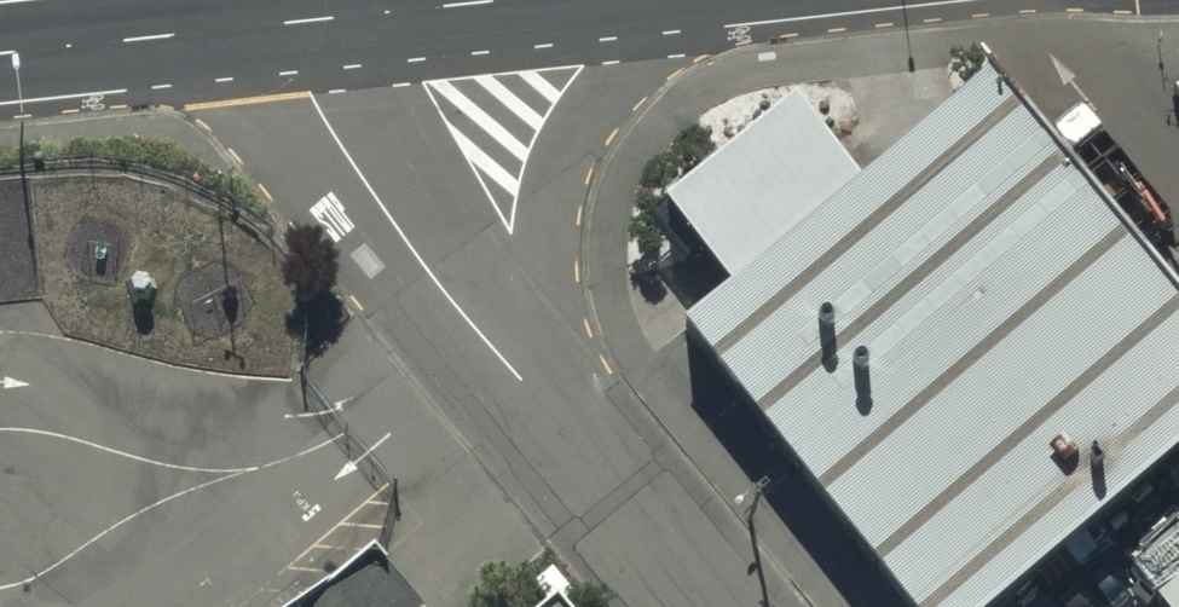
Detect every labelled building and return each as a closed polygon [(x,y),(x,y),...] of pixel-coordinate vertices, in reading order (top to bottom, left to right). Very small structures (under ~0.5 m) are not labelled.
[(982,59),(856,162),(789,82),(657,190),(727,276),(681,313),(924,606),(962,606),(1175,433),(1178,437),(1178,297),(982,59)] [(344,492),(204,606),(440,606),(344,492)]
